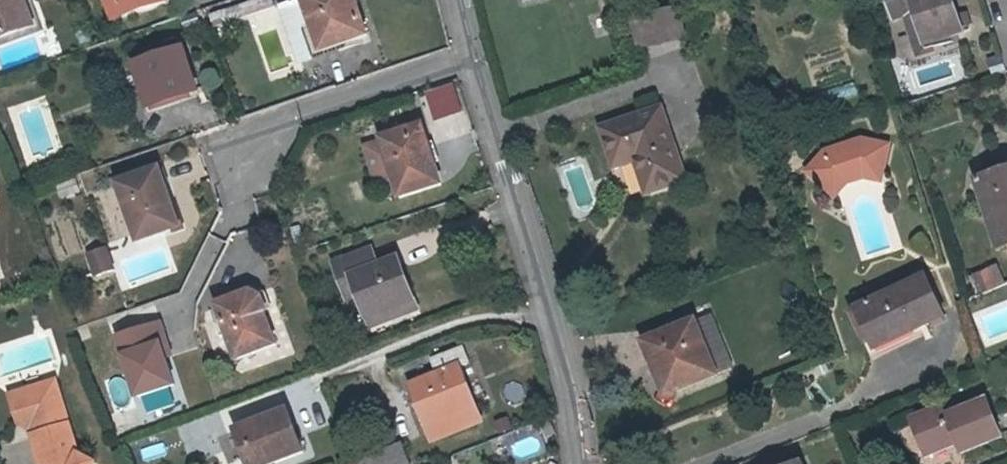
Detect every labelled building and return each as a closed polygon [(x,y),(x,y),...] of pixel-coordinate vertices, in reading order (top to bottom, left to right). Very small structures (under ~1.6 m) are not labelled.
[(35,25),(26,0),(0,0),(0,37),(35,25)] [(114,19),(158,2),(157,0),(107,0),(114,19)] [(289,32),(312,25),(320,49),(364,35),(353,0),(291,0),(280,4),(286,23),(289,32)] [(917,26),(922,42),(927,58),(943,53),(942,48),(973,38),(972,34),(984,30),(980,16),(968,19),(961,0),(897,0),(902,17),(912,13),(917,26)] [(686,42),(677,12),(652,21),(635,26),(645,55),(686,42)] [(906,29),(917,26),(912,13),(902,17),(906,29)] [(297,56),(320,49),(312,25),(289,32),(297,56)] [(195,88),(181,48),(134,65),(148,104),(195,88)] [(437,122),(468,112),(458,82),(427,92),(437,122)] [(606,132),(617,164),(638,158),(649,191),(685,181),(662,114),(606,132)] [(445,136),(472,133),(470,116),(443,119),(445,136)] [(419,128),(378,141),(397,199),(438,185),(419,128)] [(834,160),(819,175),(839,196),(850,186),(875,178),(889,180),(895,152),(873,148),(834,160)] [(900,153),(895,152),(889,180),(875,178),(850,186),(839,196),(819,175),(814,180),(842,207),(854,194),(875,187),(893,191),(900,153)] [(144,229),(147,237),(176,227),(170,211),(175,209),(160,167),(119,181),(137,232),(144,229)] [(79,195),(74,181),(56,188),(61,201),(79,195)] [(992,208),(1003,205),(1006,218),(1006,181),(985,188),(992,208)] [(140,240),(147,237),(144,229),(137,232),(140,240)] [(108,246),(91,252),(98,274),(115,268),(108,246)] [(365,315),(413,298),(398,259),(376,267),(370,250),(331,264),(345,298),(357,295),(365,315)] [(1006,285),(1006,280),(1001,265),(973,276),(981,296),(1006,285)] [(902,331),(905,340),(950,321),(933,279),(864,307),(878,342),(902,331)] [(234,299),(233,296),(217,303),(236,358),(276,345),(265,313),(266,312),(258,290),(234,299)] [(417,308),(413,298),(365,315),(368,325),(417,308)] [(721,353),(731,350),(717,313),(708,316),(721,353)] [(711,356),(721,353),(708,316),(693,321),(648,337),(656,361),(666,358),(678,389),(718,374),(711,356)] [(165,319),(122,334),(143,396),(181,383),(164,335),(170,333),(165,319)] [(881,350),(905,340),(902,331),(878,342),(881,350)] [(432,359),(438,375),(410,386),(432,442),(482,423),(460,367),(470,363),(463,347),(432,359)] [(721,353),(728,370),(737,367),(731,350),(721,353)] [(728,370),(721,353),(711,356),(718,374),(728,370)] [(29,396),(13,401),(19,422),(30,428),(67,418),(57,381),(27,389),(29,396)] [(29,396),(27,389),(11,394),(13,401),(29,396)] [(922,413),(936,448),(962,438),(967,450),(1006,434),(992,396),(952,411),(949,401),(922,413)] [(288,410),(238,430),(252,463),(271,463),(304,452),(288,410)] [(78,454),(69,424),(32,435),(41,463),(93,463),(78,454)] [(377,463),(410,463),(403,444),(373,455),(377,463)] [(373,455),(359,461),(360,463),(377,463),(373,455)]
